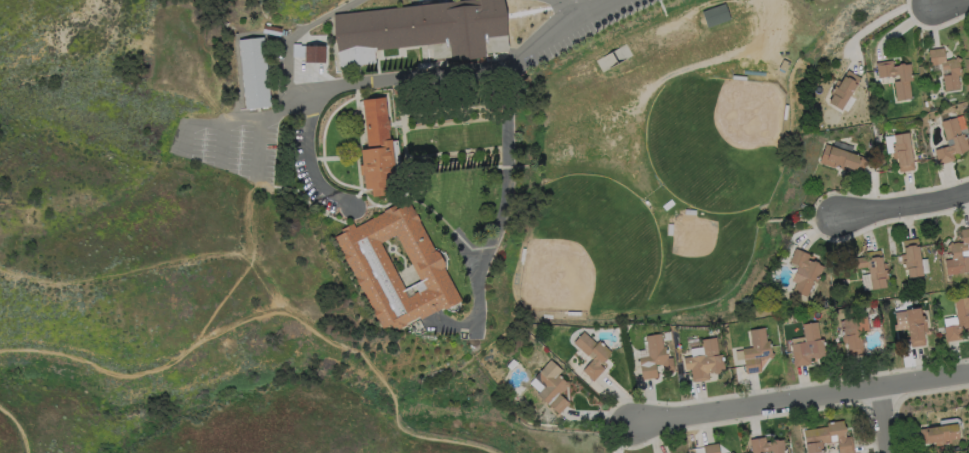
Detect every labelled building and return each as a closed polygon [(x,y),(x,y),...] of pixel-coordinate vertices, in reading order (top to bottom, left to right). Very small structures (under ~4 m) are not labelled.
[(334,15),(467,0),(504,0),(507,16),(507,35),(482,38),(483,52),(484,56),(467,58),(450,60),(449,57),(448,41),(426,44),(422,44),(419,44),(416,45),(338,54),(335,35),(334,15)] [(701,11),(707,28),(729,20),(723,3),(701,11)] [(282,29),(281,36),(263,33),(264,25),(282,29)] [(271,106),(246,109),(239,40),(264,37),(271,106)] [(292,55),(302,56),(302,44),(292,44),(292,55)] [(325,46),(325,62),(305,62),(305,46),(325,46)] [(944,47),(946,60),(955,59),(957,57),(962,59),(960,63),(961,75),(958,75),(960,88),(945,90),(943,76),(951,75),(950,69),(943,70),(942,64),(931,65),(929,49),(944,47)] [(787,61),(786,64),(788,65),(784,72),(776,68),(782,58),(787,61)] [(893,60),(894,66),(910,64),(911,71),(910,71),(911,77),(912,76),(913,80),(909,81),(911,98),(897,101),(894,82),(900,81),(899,75),(879,78),(878,69),(877,69),(876,63),(893,60)] [(861,78),(841,110),(829,102),(833,96),(830,94),(834,86),(837,88),(848,70),(861,78)] [(385,97),(388,120),(389,120),(390,130),(389,130),(390,140),(392,140),(392,141),(398,140),(400,162),(402,162),(402,167),(393,168),(394,179),(389,180),(390,195),(372,197),(372,189),(365,189),(364,175),(361,175),(360,165),(363,165),(361,150),(368,149),(362,100),(385,97)] [(956,117),(961,134),(964,133),(968,149),(953,154),(955,160),(938,165),(934,150),(948,146),(941,122),(956,117)] [(908,133),(914,170),(900,172),(898,159),(894,159),(892,143),(895,143),(894,135),(908,133)] [(867,159),(861,176),(841,169),(842,168),(835,165),(834,168),(819,163),(826,144),(867,159)] [(409,201),(413,208),(414,208),(420,220),(418,220),(432,246),(436,251),(436,250),(437,252),(445,266),(444,270),(461,300),(444,309),(443,308),(437,311),(437,310),(431,314),(421,319),(419,317),(406,324),(407,325),(398,329),(396,326),(393,328),(391,324),(383,328),(379,321),(378,321),(372,310),(373,309),(362,288),(361,289),(355,278),(356,277),(349,264),(348,265),(342,253),(343,253),(335,237),(343,233),(341,229),(353,223),(355,227),(374,217),(383,211),(382,209),(387,207),(394,203),(397,208),(409,201)] [(968,244),(968,250),(962,251),(962,257),(968,256),(968,272),(947,275),(945,260),(952,259),(951,250),(947,247),(952,242),(954,243),(958,242),(959,243),(963,242),(961,229),(968,228),(968,244)] [(918,238),(923,276),(908,278),(907,270),(904,270),(901,255),(905,254),(903,240),(918,238)] [(824,267),(817,282),(814,280),(807,297),(793,291),(796,283),(792,281),(799,266),(790,262),(795,248),(810,255),(808,260),(824,267)] [(881,250),(884,270),(887,269),(888,278),(885,279),(886,287),(864,290),(861,275),(869,274),(868,267),(858,269),(856,258),(867,256),(866,252),(881,250)] [(912,289),(902,291),(901,283),(910,281),(912,289)] [(954,300),(968,297),(968,332),(960,334),(960,339),(947,342),(944,326),(958,324),(954,300)] [(827,307),(819,308),(818,301),(826,300),(827,307)] [(841,326),(834,328),(831,314),(838,313),(837,310),(844,308),(846,318),(839,319),(841,326)] [(921,308),(922,316),(925,315),(927,331),(924,332),(925,345),(911,347),(908,329),(898,330),(895,311),(921,308)] [(861,333),(863,348),(862,349),(862,354),(849,356),(846,336),(842,337),(841,328),(844,327),(843,320),(867,316),(870,332),(861,333)] [(818,322),(820,340),(824,339),(826,355),(810,358),(811,364),(794,367),(793,360),(794,360),(792,344),(805,342),(803,324),(818,322)] [(765,328),(767,341),(770,341),(772,352),(775,354),(772,359),(768,357),(767,359),(759,360),(761,372),(746,374),(743,349),(752,347),(750,330),(765,328)] [(584,332),(597,344),(599,341),(612,353),(600,365),(605,369),(593,381),(589,378),(590,377),(583,371),(593,359),(588,355),(588,356),(573,343),(584,332)] [(661,334),(663,347),(666,346),(668,358),(672,358),(675,372),(664,374),(663,364),(656,365),(657,377),(642,380),(639,358),(648,356),(646,338),(647,338),(646,336),(661,334)] [(716,337),(719,355),(722,354),(725,372),(715,374),(713,372),(709,373),(709,380),(693,382),(691,369),(686,370),(684,358),(704,355),(702,340),(716,337)] [(558,375),(566,382),(569,381),(569,387),(566,387),(566,388),(560,395),(569,403),(559,414),(537,394),(545,387),(535,377),(551,360),(562,370),(558,375)] [(961,422),(961,424),(957,424),(959,439),(951,440),(951,444),(936,446),(935,442),(922,444),(920,429),(940,426),(939,420),(955,418),(957,418),(959,419),(961,422)] [(852,436),(855,452),(848,452),(840,452),(837,435),(830,436),(831,442),(823,443),(824,452),(816,452),(808,452),(804,430),(828,426),(827,423),(843,421),(846,437),(852,436)] [(784,440),(786,452),(772,452),(772,451),(759,452),(752,452),(750,440),(766,437),(766,442),(771,442),(772,439),(776,439),(778,441),(784,440)] [(719,443),(720,452),(704,452),(703,445),(719,443)]
